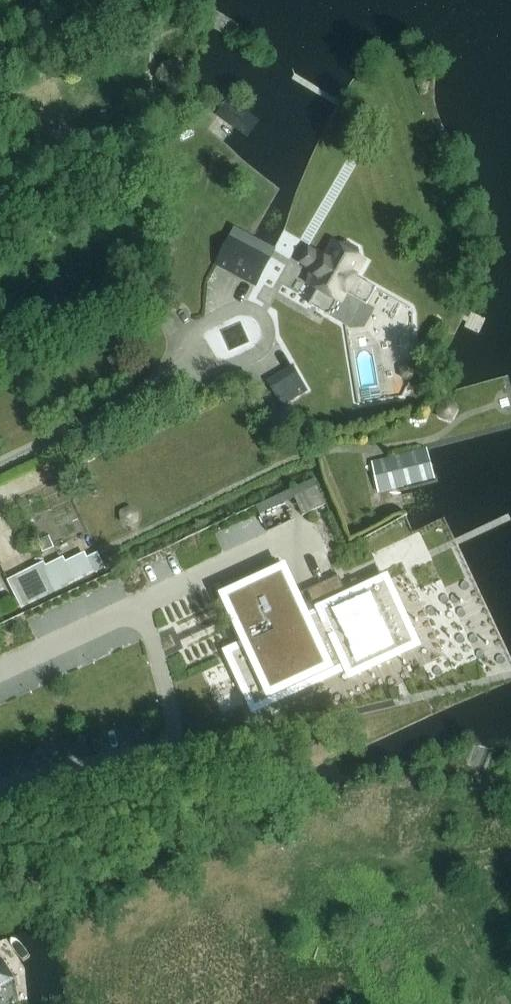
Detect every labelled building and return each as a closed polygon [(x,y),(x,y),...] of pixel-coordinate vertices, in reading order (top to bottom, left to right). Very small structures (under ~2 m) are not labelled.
[(260,120),(230,99),(217,116),(247,138),(260,120)] [(272,258),(231,237),(215,266),(257,288),(272,258)] [(326,260),(310,250),(302,264),(315,272),(308,284),(318,290),(309,306),(348,328),(362,302),(368,305),(377,290),(357,278),(365,263),(358,259),(360,255),(359,250),(348,244),(344,246),(342,249),(335,245),(326,260)] [(293,366),(267,380),(281,407),(308,393),(293,366)] [(437,409),(437,411),(437,413),(437,415),(438,416),(439,418),(440,419),(442,420),(443,421),(445,421),(447,422),(448,421),(450,421),(452,420),(453,419),(454,418),(455,416),(456,415),(457,413),(457,412),(457,410),(456,408),(455,407),(454,405),(453,404),(451,403),(450,402),(448,402),(446,402),(445,402),(443,403),(441,404),(440,405),(439,406),(438,408),(437,409)] [(427,451),(371,466),(379,496),(435,482),(427,451)] [(303,514),(326,504),(314,477),(291,487),(303,514)] [(136,514),(130,509),(122,512),(122,521),(129,525),(136,522),(136,514)] [(49,537),(38,542),(44,553),(55,548),(49,537)] [(45,562),(8,581),(22,610),(95,573),(85,553),(66,563),(64,558),(47,566),(45,562)] [(283,572),(227,598),(249,646),(231,654),(255,707),(348,664),(352,673),(414,644),(385,583),(349,599),(339,576),(294,597),(283,572)] [(14,979),(1,958),(0,959),(0,988),(14,979)]
